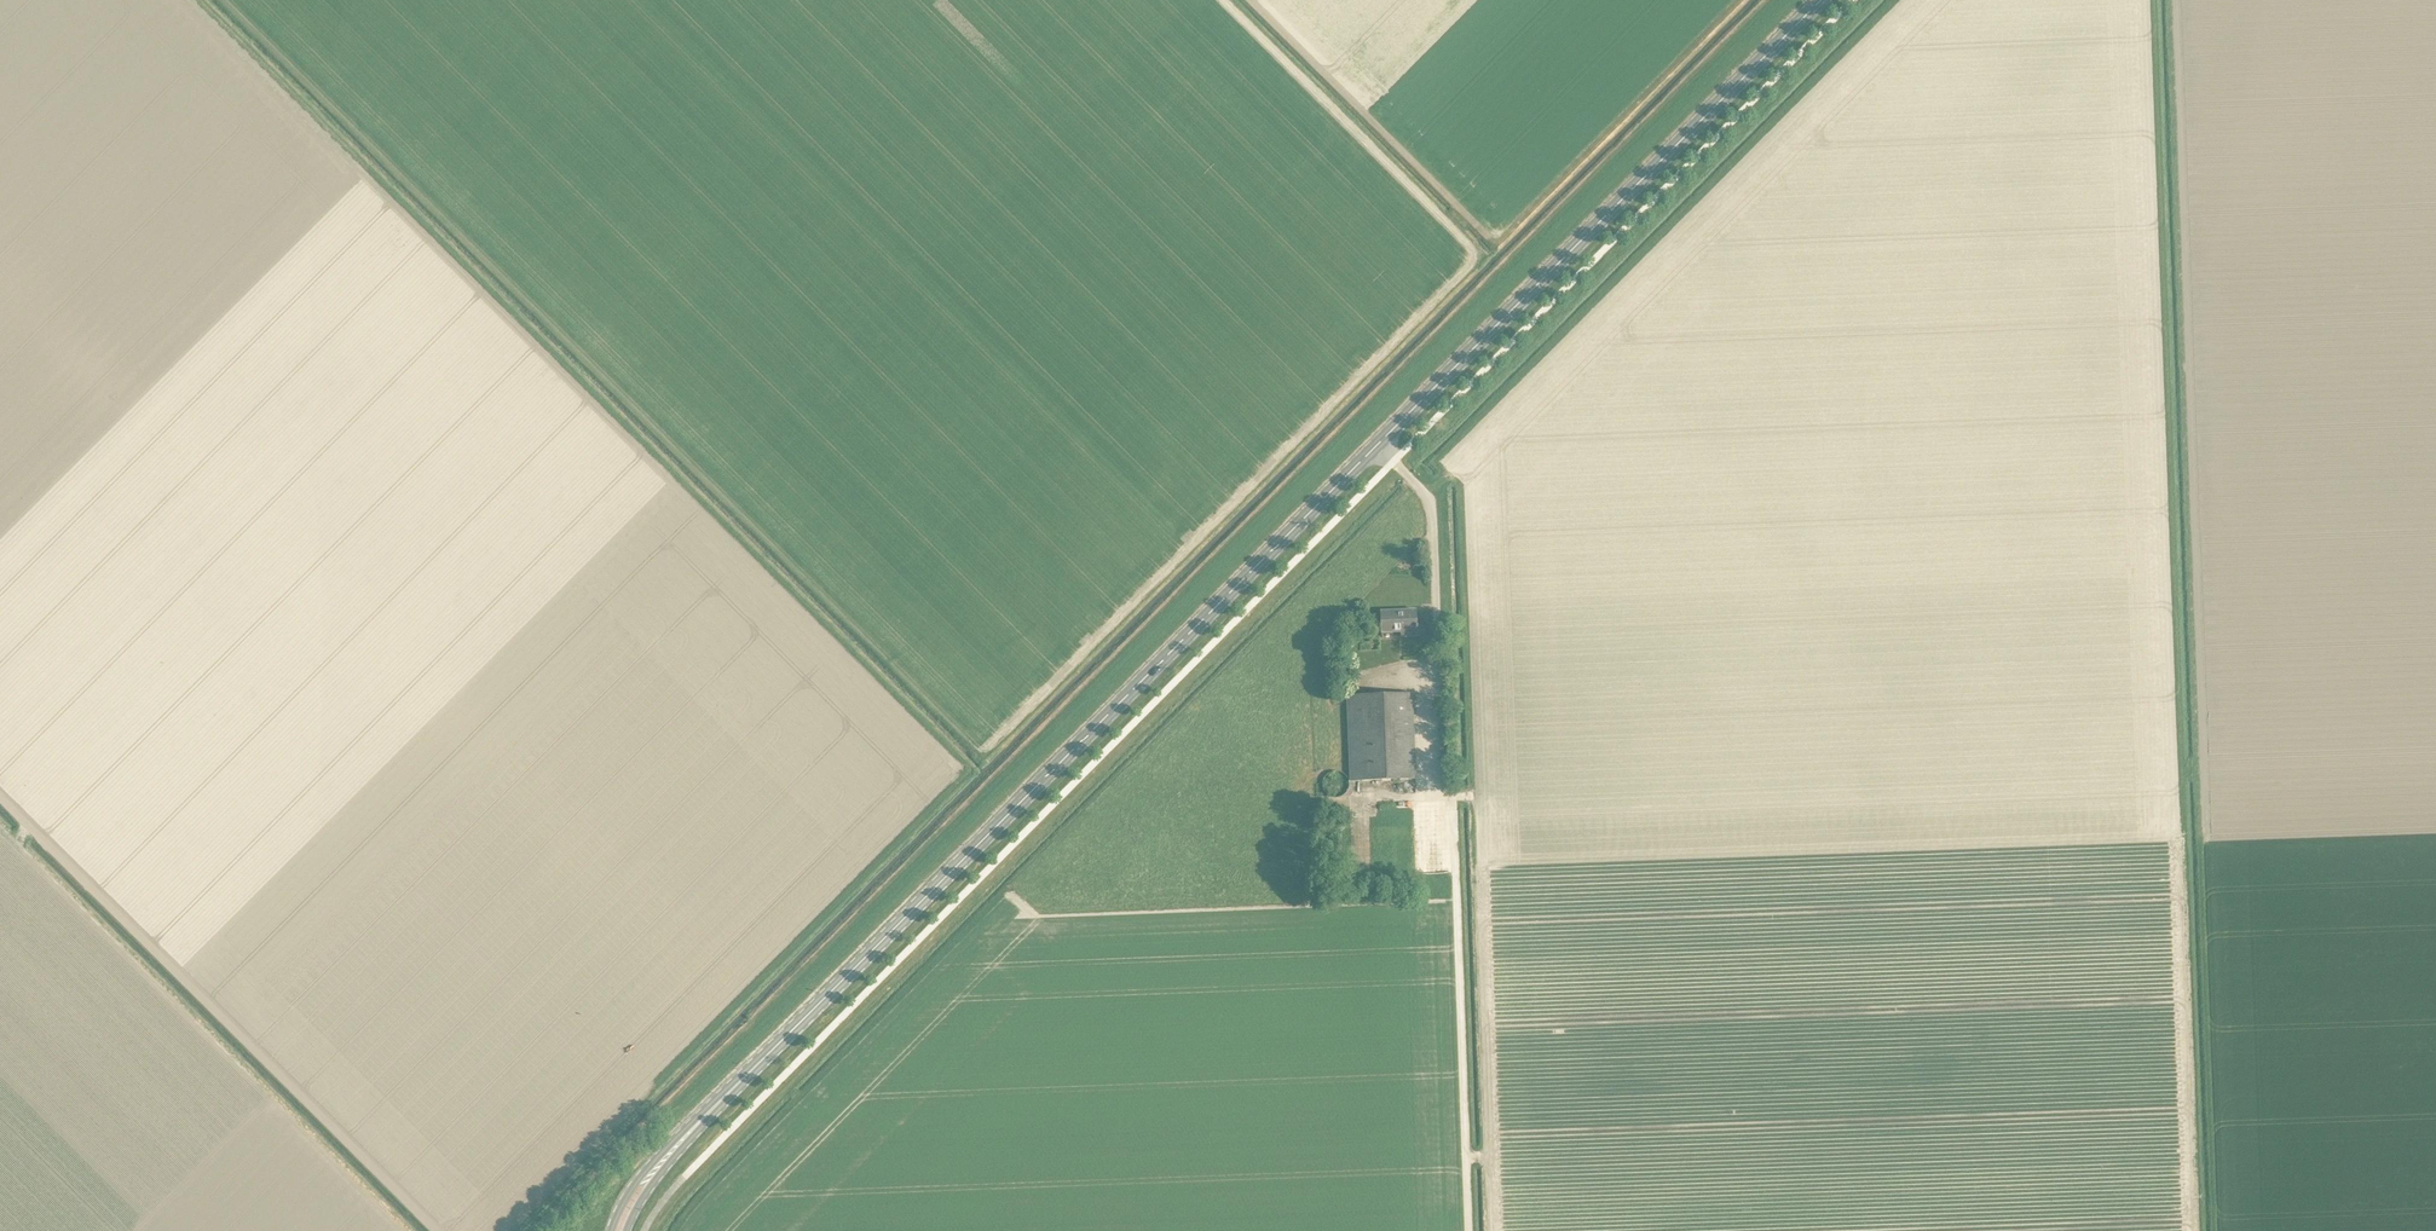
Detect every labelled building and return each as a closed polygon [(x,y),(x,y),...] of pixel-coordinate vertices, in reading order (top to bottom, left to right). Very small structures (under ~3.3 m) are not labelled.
[(1379,613),(1380,633),(1399,633),(1399,638),(1423,637),(1422,626),(1414,626),(1414,611),(1379,613)] [(1345,696),(1348,781),(1413,779),(1410,694),(1345,696)]
